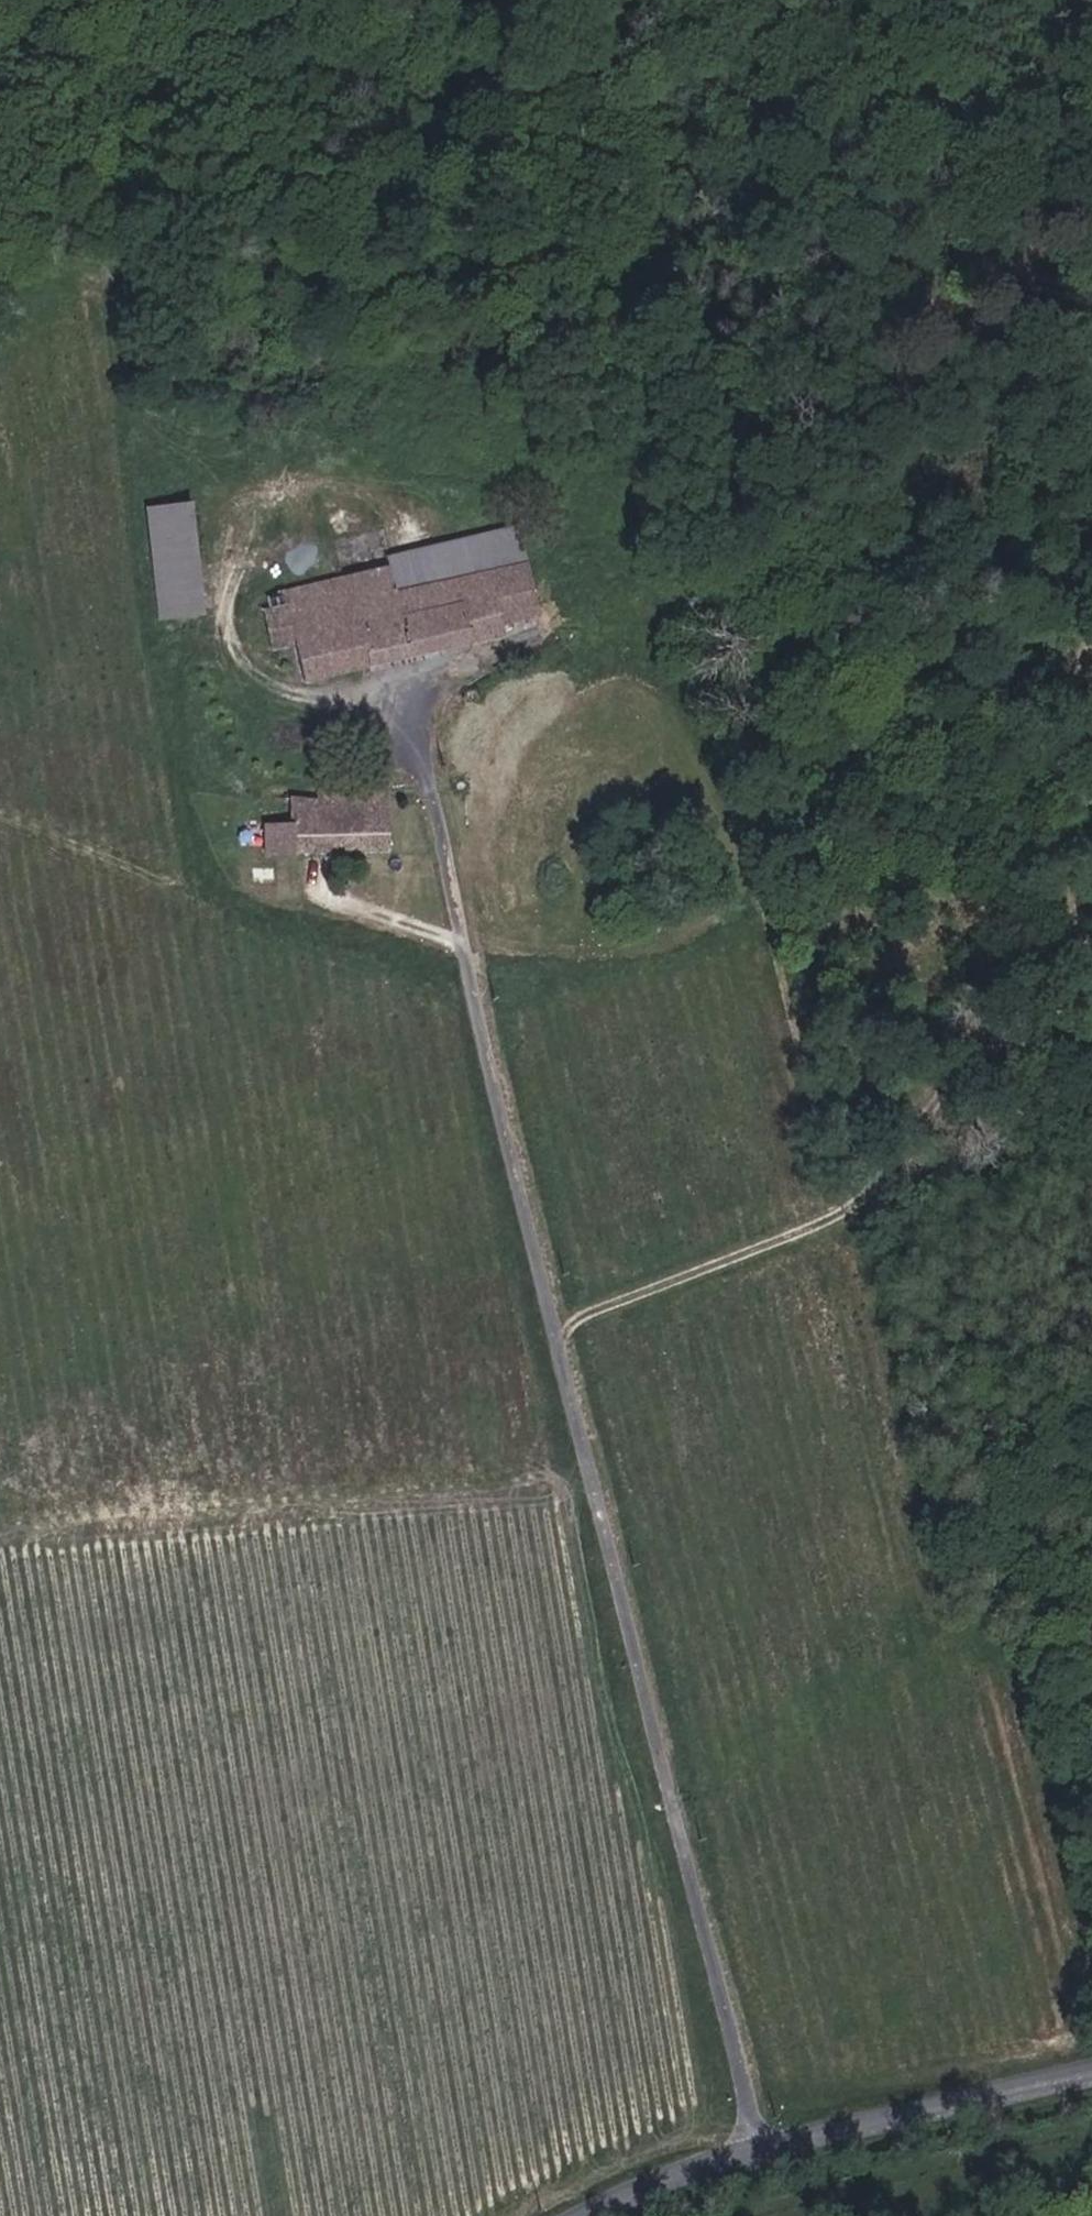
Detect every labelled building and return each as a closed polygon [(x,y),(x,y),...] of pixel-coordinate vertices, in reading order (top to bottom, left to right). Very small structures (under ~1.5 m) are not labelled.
[(209,611),(193,502),(151,508),(166,617),(209,611)] [(391,557),(393,564),(398,589),(528,561),(520,528),(391,557)] [(528,561),(398,589),(393,564),(290,587),(311,682),(508,638),(503,614),(538,607),(528,561)] [(393,857),(393,793),(268,792),(267,878),(310,878),(310,856),(393,857)]
